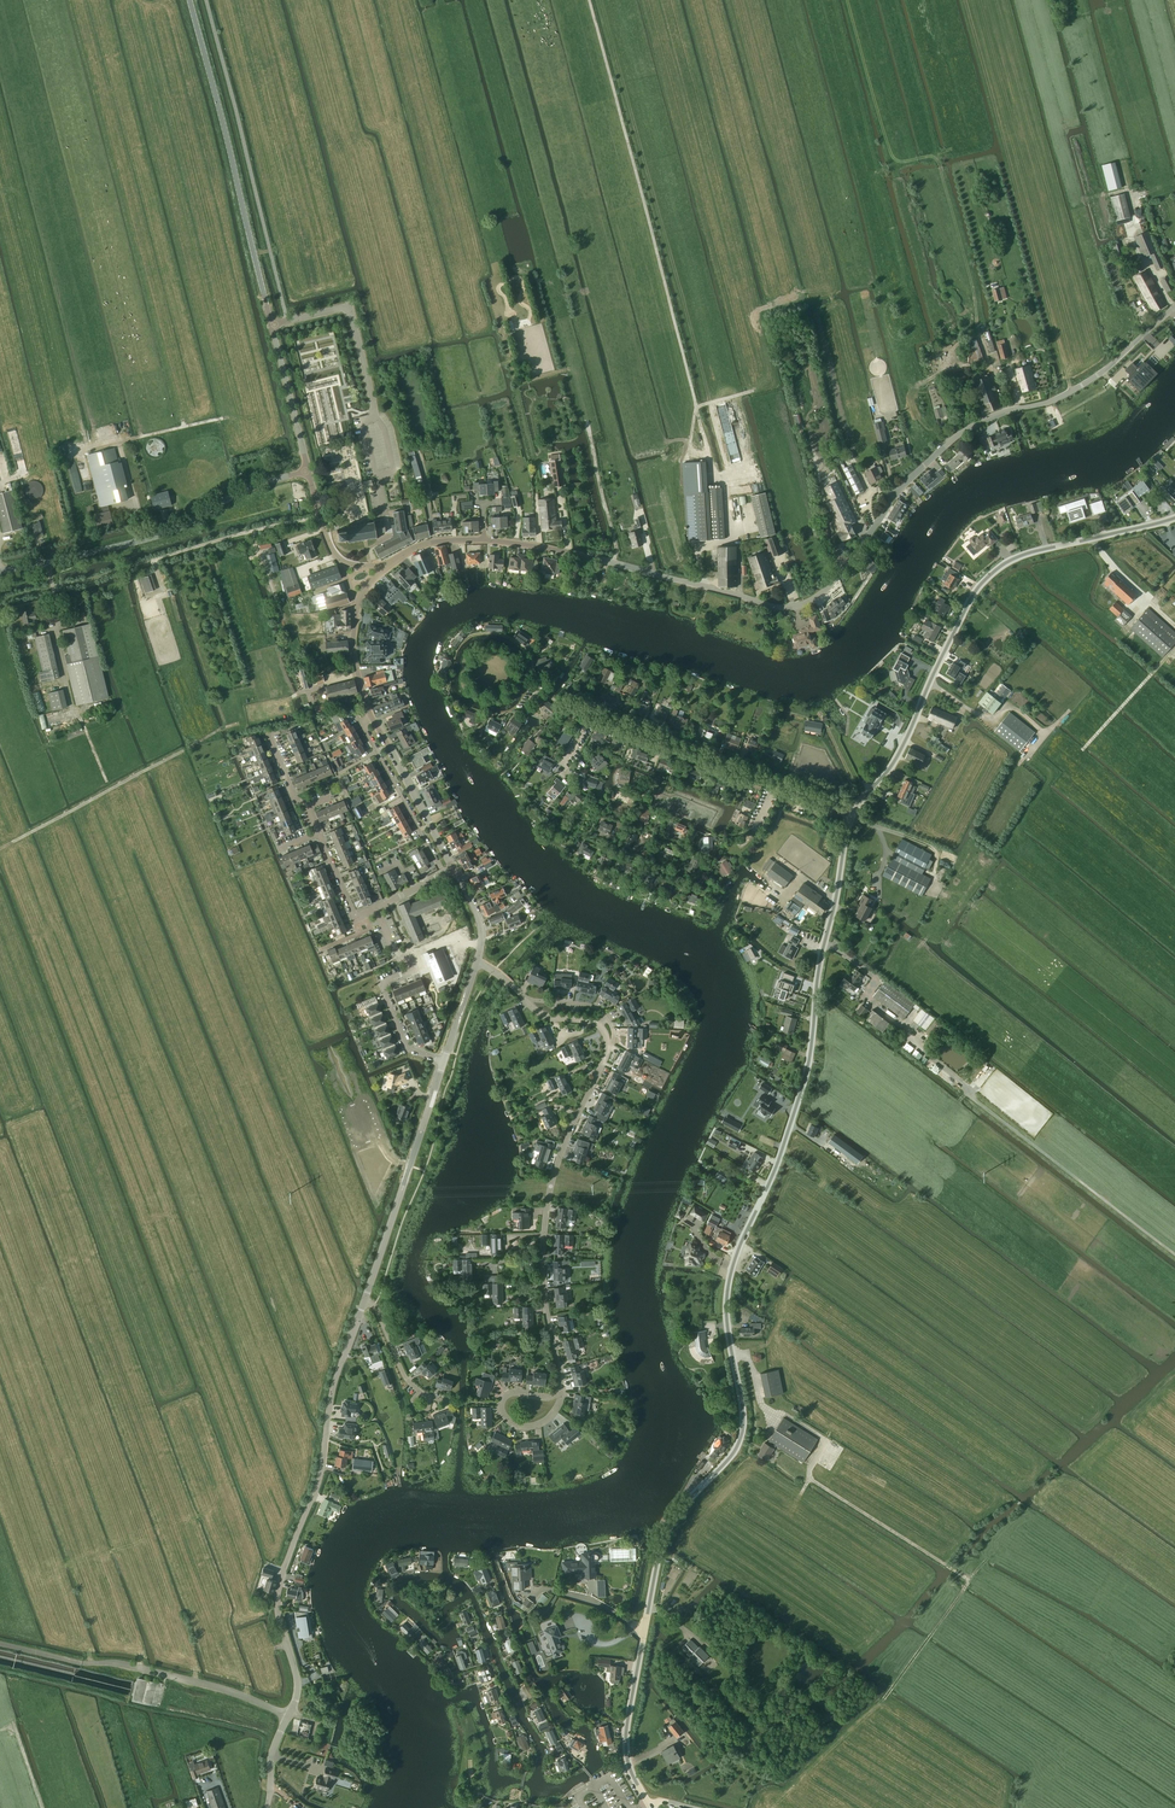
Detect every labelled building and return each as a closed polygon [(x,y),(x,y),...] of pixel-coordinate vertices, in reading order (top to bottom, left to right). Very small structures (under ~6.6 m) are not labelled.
[(1115,162),(1102,165),(1109,191),(1122,188),(1115,162)] [(1111,197),(1117,220),(1130,217),(1124,194),(1111,197)] [(1150,255),(1156,270),(1164,267),(1153,242),(1149,231),(1134,237),(1143,258),(1150,255)] [(1167,305),(1147,270),(1134,277),(1154,313),(1167,305)] [(1169,276),(1160,280),(1167,292),(1174,288),(1174,287),(1169,276)] [(1000,288),(993,290),(996,301),(1003,299),(1000,288)] [(516,356),(521,354),(517,339),(511,340),(516,356)] [(1009,351),(1007,343),(998,346),(1001,359),(1009,357),(1008,352),(1009,351)] [(1131,364),(1126,369),(1131,374),(1127,378),(1134,384),(1136,381),(1143,388),(1144,388),(1154,378),(1158,374),(1157,374),(1144,361),(1136,369),(1131,364)] [(1023,392),(1036,389),(1035,386),(1037,386),(1036,382),(1034,382),(1030,365),(1015,369),(1019,381),(1020,380),(1023,392)] [(1003,407),(992,376),(974,383),(982,405),(980,406),(983,414),(1003,407)] [(941,407),(934,410),(936,419),(944,416),(941,407)] [(884,421),(882,422),(874,424),(879,443),(887,440),(885,430),(886,429),(884,421)] [(987,438),(991,447),(993,446),(993,445),(999,442),(1000,446),(1010,442),(1010,440),(1013,439),(1010,432),(1007,433),(1006,430),(1005,430),(1005,429),(1001,430),(1001,431),(996,433),(997,436),(994,437),(994,435),(987,438)] [(904,446),(889,450),(892,459),(907,455),(904,446)] [(102,506),(108,505),(128,500),(124,484),(127,483),(121,462),(119,463),(114,447),(86,455),(100,507),(102,506)] [(958,454),(948,463),(944,466),(949,472),(953,469),(953,470),(964,460),(965,462),(971,457),(964,448),(957,454),(958,454)] [(558,454),(550,455),(551,461),(552,461),(554,474),(552,474),(554,487),(562,486),(562,485),(558,460),(559,460),(558,454)] [(705,462),(683,463),(685,493),(687,525),(688,525),(688,526),(688,541),(705,540),(709,540),(725,539),(722,491),(722,488),(707,488),(705,462)] [(412,465),(413,468),(421,495),(427,493),(418,463),(412,465)] [(864,490),(852,465),(843,469),(856,494),(864,490)] [(880,466),(877,467),(877,466),(866,472),(871,483),(883,477),(880,473),(883,472),(883,471),(881,467),(880,466)] [(931,470),(920,479),(927,487),(934,481),(936,483),(943,477),(938,471),(937,471),(934,474),(931,470)] [(1133,488),(1139,497),(1154,487),(1146,476),(1142,479),(1143,480),(1133,488)] [(362,481),(364,488),(373,486),(371,480),(362,481)] [(493,481),(492,480),(487,480),(487,483),(486,484),(487,495),(495,494),(495,491),(498,491),(498,481),(493,481)] [(479,495),(487,495),(486,484),(478,484),(478,483),(478,482),(477,481),(476,481),(475,481),(474,482),(473,483),(473,484),(473,489),(475,489),(475,493),(479,492),(479,495)] [(1173,481),(1162,491),(1174,503),(1174,502),(1174,484),(1173,481)] [(826,487),(832,500),(827,503),(840,532),(838,533),(843,541),(847,539),(856,535),(852,526),(852,527),(851,524),(857,522),(837,482),(826,487)] [(507,494),(507,497),(509,497),(509,498),(510,497),(509,493),(508,493),(507,486),(502,486),(503,494),(507,494)] [(918,492),(913,486),(909,489),(915,495),(918,498),(921,495),(918,492)] [(0,493),(0,521),(3,533),(23,528),(13,490),(0,493)] [(1133,507),(1130,502),(1136,497),(1132,491),(1117,503),(1124,513),(1127,511),(1133,507)] [(167,492),(150,496),(154,510),(171,506),(167,492)] [(766,493),(752,496),(761,537),(776,534),(766,493)] [(521,506),(519,495),(511,496),(513,508),(521,506)] [(561,520),(556,521),(554,498),(538,500),(541,530),(562,528),(561,520)] [(1085,499),(1066,505),(1070,519),(1069,519),(1070,522),(1086,518),(1083,510),(1088,508),(1085,499)] [(895,507),(903,512),(908,505),(899,500),(895,507)] [(461,510),(463,509),(463,506),(472,505),(472,501),(461,502),(461,510)] [(1100,504),(1095,506),(1098,513),(1103,512),(1105,511),(1103,503),(1100,504)] [(108,505),(102,506),(103,512),(95,515),(98,526),(113,522),(110,511),(109,511),(108,505)] [(1016,519),(1020,532),(1042,525),(1036,506),(1030,508),(1031,510),(1019,513),(1021,518),(1016,519)] [(897,522),(903,512),(895,507),(888,517),(897,522)] [(169,518),(167,508),(160,510),(163,520),(169,518)] [(391,539),(374,548),(380,558),(413,540),(408,531),(407,532),(406,531),(403,510),(393,512),(395,525),(392,525),(393,537),(390,538),(391,539)] [(1008,521),(1005,512),(999,514),(1002,523),(1008,521)] [(503,516),(499,517),(500,528),(508,527),(507,516),(506,514),(503,515),(503,516)] [(492,528),(500,528),(499,517),(495,517),(495,516),(491,516),(491,517),(492,528)] [(446,520),(441,521),(442,531),(452,530),(450,517),(446,518),(446,520)] [(522,536),(535,535),(535,528),(534,517),(524,517),(524,528),(522,528),(522,536)] [(633,526),(635,531),(638,530),(638,527),(642,526),(640,518),(635,519),(637,525),(633,526)] [(442,531),(441,521),(437,521),(436,519),(432,519),(434,532),(442,531)] [(470,521),(471,532),(479,532),(478,520),(470,521)] [(463,533),(471,532),(470,521),(462,522),(463,533)] [(41,522),(33,524),(36,537),(44,535),(41,522)] [(346,530),(346,531),(345,532),(346,539),(347,539),(348,542),(377,537),(376,533),(385,532),(384,522),(374,523),(374,522),(346,527),(346,530)] [(427,524),(412,527),(415,540),(430,536),(427,524)] [(888,528),(886,531),(894,536),(896,533),(888,528)] [(339,541),(347,539),(346,539),(345,532),(346,531),(346,530),(339,531),(336,530),(335,531),(337,533),(338,539),(337,541),(338,542),(339,541)] [(639,530),(638,530),(635,531),(629,533),(633,547),(642,545),(639,530)] [(970,542),(971,542),(967,546),(975,554),(978,551),(986,544),(988,545),(989,545),(991,544),(991,545),(998,539),(990,530),(984,535),(982,533),(976,538),(974,536),(972,536),(971,537),(970,539),(969,540),(970,542)] [(881,538),(885,541),(890,535),(885,532),(881,538)] [(777,536),(768,539),(774,556),(784,554),(777,536)] [(258,542),(258,543),(259,548),(271,545),(270,538),(258,542)] [(302,543),(296,545),(297,546),(296,547),(298,553),(299,553),(300,554),(302,553),(304,559),(307,558),(307,559),(310,558),(311,559),(314,557),(314,556),(315,556),(313,549),(314,549),(311,540),(305,542),(302,543)] [(283,541),(275,544),(280,556),(288,553),(283,541)] [(451,566),(450,562),(445,546),(434,547),(439,565),(446,563),(447,567),(451,566)] [(730,558),(737,557),(737,547),(719,547),(719,586),(731,586),(731,578),(728,578),(728,570),(730,570),(730,568),(726,568),(726,565),(731,565),(730,558)] [(435,574),(433,570),(434,569),(426,550),(412,556),(420,575),(427,572),(428,577),(435,574)] [(456,552),(449,554),(452,569),(460,567),(456,552)] [(774,577),(773,574),(766,552),(749,558),(760,589),(779,582),(777,576),(774,577)] [(277,563),(274,553),(267,555),(270,566),(277,563)] [(477,553),(464,554),(465,564),(468,564),(468,567),(470,566),(480,566),(480,557),(477,557),(477,553)] [(497,568),(503,568),(504,559),(498,559),(498,555),(489,554),(489,561),(489,568),(497,568)] [(509,568),(520,570),(521,554),(517,554),(516,558),(510,557),(509,568)] [(521,554),(520,570),(531,571),(532,559),(525,559),(524,559),(524,555),(521,554)] [(541,570),(545,571),(545,573),(554,575),(555,573),(559,574),(560,563),(556,563),(557,559),(543,557),(541,570)] [(737,586),(737,557),(730,558),(731,565),(726,565),(726,568),(730,568),(730,570),(728,570),(728,578),(731,578),(731,586),(737,586)] [(877,564),(872,560),(865,566),(869,571),(877,564)] [(955,561),(952,567),(959,571),(962,565),(955,561)] [(337,566),(327,569),(307,576),(312,589),(341,579),(337,566)] [(302,593),(302,592),(299,583),(294,570),(293,567),(280,570),(281,573),(283,582),(284,588),(287,596),(289,595),(289,597),(302,593)] [(397,574),(395,577),(401,584),(401,583),(406,588),(405,588),(406,589),(414,581),(412,579),(416,576),(408,568),(405,571),(403,569),(400,571),(397,574)] [(960,574),(949,568),(947,572),(946,572),(942,577),(947,580),(945,583),(953,589),(959,579),(958,578),(960,574)] [(1122,581),(1123,580),(1117,575),(1115,576),(1111,573),(1105,579),(1113,585),(1110,588),(1129,605),(1137,595),(1122,581)] [(140,579),(145,594),(153,591),(148,576),(140,579)] [(385,598),(397,588),(390,581),(379,591),(385,598)] [(343,583),(328,587),(329,591),(323,593),(315,595),(316,595),(311,597),(315,610),(327,607),(327,609),(349,602),(343,583)] [(372,603),(373,603),(380,609),(379,611),(383,615),(390,607),(377,596),(372,603)] [(835,600),(827,607),(829,609),(827,611),(826,610),(821,612),(824,622),(830,619),(829,617),(833,613),(833,614),(837,611),(840,613),(844,610),(841,607),(846,603),(844,601),(844,600),(844,599),(843,600),(841,597),(837,601),(835,600)] [(931,606),(932,607),(939,610),(938,613),(943,616),(946,610),(948,612),(951,606),(944,602),(946,600),(940,597),(937,602),(934,601),(931,606)] [(1118,617),(1125,609),(1116,601),(1109,609),(1118,617)] [(1130,628),(1162,657),(1174,643),(1174,632),(1149,608),(1130,628)] [(1125,609),(1118,617),(1114,620),(1122,627),(1132,616),(1125,609)] [(30,610),(22,612),(24,624),(33,622),(32,619),(36,618),(35,611),(31,612),(30,610)] [(336,621),(334,621),(334,626),(335,629),(336,629),(336,630),(343,630),(343,632),(348,631),(348,630),(351,630),(350,610),(341,611),(341,612),(340,612),(340,615),(336,615),(336,621)] [(796,647),(798,648),(810,644),(810,645),(811,646),(812,646),(813,649),(819,647),(816,637),(811,638),(809,632),(821,628),(817,615),(809,618),(812,626),(800,631),(801,633),(793,635),(796,642),(794,644),(796,647)] [(932,622),(926,619),(921,628),(927,631),(924,637),(933,642),(941,627),(932,622)] [(63,630),(68,654),(65,655),(76,704),(107,697),(98,656),(99,656),(91,623),(63,630)] [(372,635),(370,641),(380,641),(381,638),(386,639),(388,631),(393,632),(394,628),(385,623),(385,626),(379,625),(378,627),(374,626),(374,625),(371,624),(370,625),(369,625),(369,626),(367,633),(367,634),(368,634),(372,635)] [(517,629),(512,636),(525,645),(530,639),(517,629)] [(456,648),(465,637),(466,635),(467,634),(466,633),(464,632),(463,633),(461,631),(451,644),(456,648)] [(60,678),(49,633),(34,637),(42,671),(39,672),(42,682),(60,678)] [(923,639),(915,634),(913,639),(921,643),(923,639)] [(1017,640),(1021,643),(1025,637),(1022,634),(1017,640)] [(546,635),(539,647),(542,649),(543,648),(544,649),(547,645),(546,644),(550,639),(550,638),(546,635)] [(342,655),(342,652),(349,651),(348,640),(326,642),(327,653),(335,653),(335,656),(342,655)] [(380,641),(370,641),(367,641),(367,642),(367,647),(367,651),(367,656),(367,657),(368,657),(369,662),(368,662),(368,663),(369,663),(381,663),(382,663),(382,662),(381,662),(381,657),(386,657),(386,646),(383,646),(383,641),(380,641)] [(895,669),(890,671),(893,681),(898,679),(898,681),(905,685),(910,676),(907,666),(908,665),(908,664),(907,664),(905,663),(907,659),(901,655),(899,659),(898,659),(893,668),(894,669),(895,669)] [(587,656),(583,663),(586,664),(583,669),(586,671),(593,659),(587,656)] [(546,657),(541,658),(542,661),(536,663),(538,668),(541,667),(542,671),(553,667),(551,664),(552,664),(550,658),(547,660),(546,657)] [(448,673),(451,660),(443,658),(443,661),(440,671),(448,673)] [(291,667),(300,665),(299,659),(296,660),(296,661),(290,663),(291,667)] [(954,661),(947,673),(955,678),(955,679),(962,684),(966,676),(959,671),(962,667),(964,667),(966,664),(961,660),(959,664),(954,661)] [(306,668),(306,667),(300,669),(305,688),(312,687),(308,672),(310,671),(309,667),(306,668)] [(611,671),(603,667),(597,680),(605,683),(611,671)] [(366,687),(383,683),(387,682),(394,680),(391,669),(384,671),(383,670),(377,671),(376,672),(377,673),(374,674),(363,677),(366,687)] [(323,676),(316,678),(315,677),(311,678),(313,685),(325,682),(323,676)] [(354,679),(325,687),(329,700),(357,693),(354,679)] [(626,693),(633,696),(639,684),(632,681),(626,693)] [(956,688),(961,692),(964,687),(959,684),(956,688)] [(1003,684),(993,696),(1002,703),(1011,691),(1003,684)] [(384,690),(383,686),(370,689),(373,697),(382,695),(381,691),(384,690)] [(48,693),(52,711),(66,707),(62,690),(48,693)] [(32,694),(39,712),(46,710),(39,691),(32,694)] [(984,707),(993,696),(987,691),(978,703),(984,707)] [(894,702),(897,697),(887,692),(884,696),(888,698),(887,699),(891,701),(891,700),(894,702)] [(604,699),(604,701),(611,704),(618,706),(620,700),(619,699),(617,698),(607,694),(606,696),(604,699)] [(401,696),(398,698),(392,700),(396,709),(405,705),(401,696)] [(391,711),(396,709),(392,700),(387,702),(391,711)] [(556,707),(547,701),(541,709),(549,716),(556,707)] [(387,702),(381,704),(385,713),(391,711),(387,702)] [(638,704),(635,710),(645,714),(648,707),(648,706),(640,703),(639,703),(638,702),(638,704)] [(314,707),(316,714),(328,711),(326,704),(314,707)] [(375,717),(385,713),(381,704),(372,708),(375,717)] [(957,717),(933,707),(928,718),(952,729),(957,717)] [(577,713),(567,708),(564,712),(574,718),(577,713)] [(867,715),(871,718),(867,724),(866,724),(861,733),(862,733),(860,736),(868,741),(869,741),(868,741),(870,738),(871,739),(877,730),(876,729),(879,723),(880,723),(885,715),(872,708),(867,715)] [(474,725),(479,715),(465,709),(462,715),(470,718),(469,722),(474,725)] [(656,709),(653,717),(663,721),(667,714),(656,709)] [(387,721),(390,730),(403,726),(401,720),(404,718),(401,712),(392,715),(393,719),(387,721)] [(1035,732),(1010,712),(994,731),(1020,752),(1035,732)] [(675,716),(671,725),(681,729),(682,727),(685,718),(682,717),(675,715),(675,716)] [(512,716),(506,726),(515,733),(522,723),(512,716)] [(339,732),(344,729),(350,726),(346,719),(344,720),(340,722),(339,721),(335,723),(339,732)] [(486,727),(497,733),(501,725),(490,719),(486,727)] [(820,733),(821,730),(822,723),(807,720),(805,730),(820,733)] [(352,725),(350,726),(344,729),(347,736),(356,731),(352,725)] [(398,736),(404,748),(415,743),(410,734),(408,736),(406,732),(411,729),(409,725),(401,728),(402,730),(396,733),(398,736)] [(592,734),(604,740),(608,733),(596,726),(592,734)] [(302,734),(298,736),(296,730),(295,730),(295,728),(287,731),(288,734),(286,734),(289,741),(300,737),(301,738),(303,737),(302,734)] [(564,732),(557,741),(564,746),(571,736),(567,734),(568,732),(565,730),(564,732)] [(703,730),(701,736),(712,740),(714,734),(703,730)] [(351,742),(359,738),(356,731),(347,736),(351,742)] [(616,731),(613,738),(623,742),(626,734),(616,731)] [(258,745),(262,744),(259,737),(256,738),(255,734),(247,737),(251,746),(251,747),(250,747),(251,748),(258,745)] [(929,743),(935,746),(936,746),(940,738),(933,735),(929,743)] [(302,744),(299,739),(301,738),(300,737),(289,741),(292,748),(302,744)] [(740,742),(726,737),(724,742),(738,748),(740,742)] [(750,737),(747,746),(756,750),(759,742),(755,740),(755,739),(750,737)] [(361,745),(363,744),(359,738),(351,742),(347,745),(350,751),(351,750),(355,748),(361,745)] [(528,738),(522,746),(530,752),(536,744),(528,738)] [(258,753),(264,751),(262,744),(258,745),(251,748),(250,747),(247,748),(249,751),(253,750),(255,755),(258,753)] [(304,750),(302,744),(292,748),(295,755),(306,751),(306,753),(309,752),(307,748),(304,750)] [(351,750),(350,751),(356,760),(360,757),(359,755),(365,752),(361,745),(355,748),(351,750)] [(416,768),(426,763),(423,756),(431,751),(428,746),(409,756),(416,768)] [(920,766),(925,756),(926,753),(911,746),(905,759),(920,766)] [(587,753),(586,757),(590,759),(597,753),(591,750),(589,754),(587,753)] [(638,750),(635,758),(646,762),(649,754),(638,750)] [(785,755),(775,750),(772,758),(781,762),(785,755)] [(256,761),(257,762),(258,762),(268,758),(264,751),(258,753),(255,755),(257,760),(256,761)] [(305,753),(306,753),(306,751),(295,755),(298,763),(307,759),(305,753)] [(540,757),(537,763),(539,765),(538,765),(550,771),(554,764),(553,763),(550,762),(551,759),(542,754),(540,758),(540,757)] [(589,762),(595,768),(604,760),(599,754),(589,762)] [(936,755),(934,759),(942,762),(942,763),(944,759),(936,755)] [(260,768),(261,769),(270,765),(268,758),(258,762),(257,762),(256,761),(253,762),(255,765),(255,767),(258,767),(260,766),(260,768)] [(665,761),(665,762),(661,760),(658,767),(669,771),(672,764),(668,763),(669,762),(665,761)] [(319,762),(321,767),(325,777),(333,774),(332,771),(334,770),(331,763),(323,766),(321,762),(319,762)] [(364,766),(368,773),(375,769),(371,762),(364,766)] [(424,772),(433,767),(430,762),(421,767),(424,772)] [(262,776),(273,772),(270,765),(261,769),(258,771),(260,776),(262,775),(262,776)] [(318,779),(314,768),(315,767),(314,765),(311,767),(313,771),(307,773),(311,782),(318,779)] [(437,766),(416,776),(420,784),(424,782),(424,783),(428,780),(433,778),(431,773),(439,769),(437,766)] [(325,777),(321,767),(316,769),(315,767),(314,768),(318,779),(325,777)] [(369,782),(372,780),(372,779),(380,775),(376,768),(375,769),(368,773),(364,776),(366,779),(363,781),(364,784),(369,781),(369,782)] [(687,768),(685,774),(699,779),(702,773),(687,768)] [(620,769),(619,778),(629,779),(630,771),(620,769)] [(304,785),(300,774),(301,774),(300,771),(297,773),(298,777),(291,780),(294,787),(296,786),(297,788),(304,785)] [(259,776),(261,779),(265,778),(268,787),(278,783),(276,779),(273,772),(262,776),(262,775),(260,776),(259,776)] [(311,782),(307,773),(302,775),(301,774),(300,774),(304,785),(311,782)] [(345,784),(350,782),(347,775),(342,778),(345,784)] [(372,780),(376,786),(384,782),(380,775),(372,779),(372,780)] [(598,780),(586,776),(583,784),(600,789),(603,782),(598,780)] [(760,790),(763,784),(750,778),(747,785),(760,790)] [(905,779),(902,788),(909,791),(913,793),(915,788),(915,787),(912,786),(913,783),(905,779)] [(727,785),(716,781),(715,784),(716,785),(715,788),(712,787),(710,793),(716,795),(720,786),(726,788),(727,785)] [(384,782),(376,786),(379,792),(379,793),(386,789),(385,789),(387,788),(384,782)] [(557,783),(548,793),(554,799),(564,789),(557,783)] [(929,787),(922,783),(920,787),(927,791),(929,787)] [(427,791),(425,792),(431,805),(433,804),(435,808),(442,805),(440,800),(439,800),(437,795),(434,796),(431,789),(434,788),(432,784),(425,787),(427,791)] [(266,804),(269,803),(267,800),(269,799),(270,801),(281,796),(278,789),(277,785),(267,789),(269,793),(266,794),(265,795),(267,800),(265,801),(265,802),(266,804)] [(910,806),(914,797),(915,794),(913,793),(909,791),(902,788),(898,796),(902,798),(901,802),(910,806)] [(376,794),(373,795),(378,804),(385,801),(384,799),(389,796),(386,789),(379,793),(379,792),(376,794)] [(578,802),(582,797),(579,794),(574,790),(567,799),(572,803),(575,799),(578,802)] [(630,796),(618,792),(615,798),(627,803),(630,796)] [(270,803),(272,808),(275,807),(284,803),(281,796),(270,801),(269,799),(267,800),(269,803),(270,803)] [(358,796),(348,802),(352,808),(362,802),(358,796)] [(441,801),(444,806),(451,802),(449,797),(441,801)] [(344,800),(337,803),(341,814),(340,814),(341,817),(344,816),(342,812),(350,809),(347,801),(345,802),(344,800)] [(287,810),(284,803),(275,807),(272,808),(274,813),(275,813),(276,815),(287,810)] [(341,814),(337,803),(330,806),(334,816),(339,813),(340,814),(341,814)] [(389,809),(393,816),(401,812),(397,805),(389,809)] [(330,806),(323,809),(327,820),(325,820),(326,823),(330,821),(328,818),(334,816),(330,806)] [(359,806),(352,810),(357,818),(364,815),(359,806)] [(637,816),(635,820),(638,821),(640,818),(647,821),(651,813),(652,812),(645,809),(641,807),(640,808),(637,816)] [(907,812),(915,815),(918,809),(915,808),(914,810),(908,807),(907,812)] [(327,820),(323,809),(316,812),(319,821),(325,819),(325,820),(327,820)] [(275,817),(278,816),(281,821),(290,817),(287,810),(276,815),(275,813),(274,813),(273,814),(275,817)] [(397,823),(405,819),(401,812),(393,816),(397,823)] [(749,817),(741,813),(737,823),(744,827),(749,817)] [(290,817),(281,821),(282,825),(279,826),(280,828),(281,827),(282,829),(293,824),(290,817)] [(462,818),(453,823),(455,827),(465,821),(462,818)] [(405,819),(397,823),(400,830),(408,826),(405,819)] [(602,820),(597,830),(608,835),(613,825),(602,820)] [(672,821),(670,826),(682,831),(681,835),(685,837),(688,829),(684,827),(685,825),(676,821),(675,822),(672,821)] [(279,828),(280,831),(284,829),(286,835),(296,831),(293,824),(282,829),(281,827),(280,828),(279,828)] [(397,832),(394,834),(396,837),(402,833),(404,837),(412,832),(408,826),(400,830),(397,832)] [(329,832),(332,839),(342,835),(339,828),(329,832)] [(449,842),(463,835),(461,832),(456,834),(454,831),(446,836),(449,842)] [(633,831),(628,843),(633,845),(638,833),(633,831)] [(749,833),(741,840),(737,842),(740,846),(743,843),(751,837),(749,833)] [(345,834),(342,835),(332,839),(335,845),(345,842),(343,838),(346,837),(345,834)] [(463,835),(449,842),(453,848),(457,846),(458,849),(463,846),(462,845),(459,840),(464,837),(463,835)] [(708,843),(701,844),(701,852),(709,855),(709,850),(713,850),(712,837),(708,837),(708,843)] [(724,853),(730,842),(726,839),(720,851),(724,853)] [(463,845),(462,845),(463,846),(465,850),(466,849),(468,848),(472,846),(473,845),(475,844),(473,840),(470,841),(463,845)] [(335,849),(337,853),(348,849),(345,842),(335,845),(336,849),(335,849)] [(582,843),(581,843),(576,852),(582,855),(583,853),(591,857),(593,851),(586,848),(587,846),(582,843)] [(310,844),(303,847),(307,858),(305,859),(307,862),(310,860),(310,859),(315,857),(314,856),(316,856),(315,853),(317,852),(320,851),(317,844),(314,845),(311,847),(310,844)] [(305,857),(305,859),(307,858),(303,847),(295,850),(299,860),(305,857)] [(350,848),(348,849),(337,853),(337,854),(338,853),(339,856),(338,856),(340,860),(350,855),(349,852),(351,851),(350,848)] [(418,861),(426,856),(422,850),(419,851),(417,848),(409,852),(411,857),(415,854),(418,861)] [(393,851),(373,860),(375,864),(387,857),(393,854),(394,853),(397,852),(396,849),(393,851)] [(295,850),(289,853),(293,864),(291,865),(292,867),(296,866),(294,862),(299,860),(295,850)] [(474,854),(469,857),(465,851),(459,855),(460,858),(458,859),(462,865),(475,857),(474,854)] [(663,851),(662,854),(672,859),(673,855),(663,851)] [(283,870),(287,868),(286,865),(291,863),(291,865),(293,864),(289,853),(281,856),(283,860),(279,861),(282,867),(283,870)] [(368,859),(367,857),(366,853),(363,854),(364,858),(357,860),(359,864),(368,859)] [(613,857),(602,853),(599,858),(600,859),(599,862),(606,865),(607,863),(610,864),(613,857)] [(353,855),(351,856),(350,855),(340,860),(341,860),(344,867),(354,863),(352,859),(354,857),(353,855)] [(429,863),(426,856),(418,861),(422,867),(418,869),(420,873),(429,868),(426,864),(429,863)] [(477,859),(475,857),(462,865),(465,870),(473,865),(471,862),(477,859)] [(931,878),(892,857),(882,875),(922,896),(931,878)] [(701,863),(692,858),(689,863),(690,864),(686,871),(694,875),(698,868),(699,869),(700,866),(699,865),(701,863)] [(763,868),(767,871),(774,861),(770,858),(763,868)] [(630,871),(634,863),(625,859),(621,867),(630,871)] [(732,870),(730,867),(731,866),(728,861),(726,862),(725,860),(720,864),(719,864),(725,873),(726,875),(730,872),(730,871),(732,870)] [(776,862),(767,873),(767,874),(772,878),(785,887),(794,875),(776,862)] [(313,880),(317,879),(327,875),(324,868),(323,868),(321,865),(309,870),(313,880)] [(352,879),(366,873),(363,866),(358,868),(358,867),(349,871),(352,879)] [(398,876),(394,868),(383,874),(392,891),(400,886),(408,881),(404,873),(398,876)] [(644,869),(640,880),(650,884),(654,873),(644,869)] [(366,873),(352,879),(355,886),(364,882),(361,875),(366,873)] [(487,877),(490,875),(488,873),(480,877),(478,874),(469,878),(472,884),(486,876),(487,877)] [(320,886),(330,882),(327,875),(317,879),(320,886)] [(486,876),(472,884),(476,890),(484,885),(482,882),(488,879),(487,879),(491,877),(490,875),(487,877),(486,876)] [(663,878),(660,886),(670,890),(673,882),(663,878)] [(497,883),(494,879),(484,885),(486,888),(497,883)] [(323,893),(333,889),(330,882),(320,886),(323,893)] [(367,889),(364,882),(355,886),(358,892),(367,889)] [(823,896),(812,889),(804,883),(786,908),(796,915),(804,903),(821,916),(829,905),(821,899),(823,896)] [(482,911),(496,904),(495,904),(502,901),(501,898),(506,895),(502,888),(489,894),(492,900),(480,906),(482,911)] [(326,899),(332,897),(335,896),(333,889),(323,893),(326,899)] [(370,895),(367,889),(358,892),(360,899),(370,895)] [(444,900),(441,891),(433,894),(438,906),(447,902),(446,900),(444,900)] [(438,906),(433,894),(427,897),(431,907),(429,907),(430,910),(438,906)] [(699,905),(701,900),(696,898),(697,896),(692,894),(691,895),(686,894),(683,899),(699,905)] [(370,895),(360,899),(364,907),(373,903),(371,898),(373,897),(372,895),(370,896),(370,895)] [(872,908),(870,907),(874,900),(864,895),(859,903),(863,905),(857,916),(865,920),(872,908)] [(332,897),(326,899),(323,901),(326,908),(335,904),(332,897)] [(523,905),(520,900),(513,904),(517,909),(523,905)] [(326,908),(329,915),(340,911),(339,910),(340,910),(338,911),(335,904),(326,908)] [(497,908),(496,904),(482,911),(485,916),(496,911),(495,909),(497,908)] [(502,913),(496,915),(498,922),(505,920),(507,924),(508,924),(509,928),(521,923),(517,915),(510,918),(509,915),(511,914),(517,910),(513,905),(508,909),(509,910),(507,911),(502,913)] [(412,908),(402,913),(404,919),(415,914),(412,908)] [(329,915),(332,922),(341,918),(343,917),(342,917),(341,915),(341,914),(340,911),(329,915)] [(418,919),(415,914),(404,919),(406,925),(418,919)] [(496,915),(488,918),(488,919),(491,925),(495,923),(496,925),(499,924),(498,922),(496,915)] [(454,916),(448,919),(453,931),(460,928),(454,916)] [(782,922),(783,920),(781,919),(780,920),(776,917),(773,921),(780,925),(782,922)] [(344,925),(341,918),(332,922),(334,929),(344,925)] [(418,919),(406,925),(409,930),(420,926),(418,919)] [(448,919),(441,922),(447,934),(453,931),(448,919)] [(439,933),(440,937),(447,934),(441,922),(435,926),(439,933)] [(347,931),(344,925),(334,929),(336,932),(332,933),(334,937),(335,937),(336,940),(345,936),(344,933),(347,931)] [(420,926),(409,930),(411,936),(422,931),(420,926)] [(791,926),(788,931),(797,936),(799,930),(791,926)] [(422,931),(411,936),(414,942),(425,937),(422,931)] [(380,948),(375,938),(372,939),(370,935),(363,938),(367,947),(370,946),(376,949),(380,948)] [(784,955),(792,959),(798,948),(795,946),(797,943),(797,944),(799,940),(793,936),(791,940),(794,942),(792,945),(789,943),(784,955)] [(425,937),(414,942),(416,948),(427,943),(425,937)] [(367,947),(363,938),(356,941),(360,950),(367,947)] [(360,950),(356,941),(354,942),(353,941),(349,942),(353,953),(360,950)] [(346,956),(353,953),(349,942),(349,943),(349,944),(343,946),(346,956)] [(339,959),(346,956),(343,946),(336,949),(338,956),(339,959)] [(331,959),(338,956),(336,949),(335,947),(327,950),(331,959)] [(751,948),(746,951),(751,960),(756,957),(751,948)] [(442,950),(427,956),(435,978),(450,973),(442,950)] [(371,961),(365,963),(368,970),(373,968),(371,961)] [(609,961),(606,965),(613,970),(616,966),(609,961)] [(534,983),(542,987),(546,978),(538,974),(540,968),(533,965),(526,981),(533,984),(534,983)] [(850,988),(853,990),(854,991),(860,983),(858,982),(864,975),(857,971),(854,975),(852,977),(848,974),(845,978),(842,982),(845,984),(843,985),(844,989),(849,988),(850,988)] [(599,986),(596,985),(597,984),(588,982),(590,974),(580,972),(575,990),(594,995),(595,993),(597,993),(599,986)] [(554,980),(553,988),(565,989),(565,988),(570,988),(571,987),(574,987),(575,979),(571,979),(572,975),(561,974),(555,974),(554,980)] [(779,981),(777,988),(782,990),(779,998),(785,1000),(786,997),(789,998),(791,993),(794,985),(792,984),(793,984),(792,984),(791,984),(793,980),(783,976),(781,980),(781,982),(780,982),(779,981)] [(413,981),(418,993),(426,990),(421,978),(413,981)] [(618,983),(609,978),(599,994),(615,1004),(620,995),(613,991),(618,983)] [(885,980),(873,996),(904,1019),(916,1003),(885,980)] [(411,996),(418,993),(413,981),(406,984),(411,996)] [(404,999),(411,996),(406,984),(399,987),(404,999)] [(397,1002),(404,999),(399,987),(392,990),(397,1002)] [(629,1001),(623,1004),(618,1007),(627,1024),(632,1021),(635,1027),(641,1023),(638,1018),(636,1019),(632,1011),(639,1007),(634,998),(629,1001)] [(368,1012),(369,1015),(380,1010),(378,1005),(377,1006),(375,1000),(363,1005),(364,1005),(365,1008),(365,1009),(366,1009),(367,1013),(368,1012)] [(863,1017),(869,1010),(862,1004),(856,1012),(863,1017)] [(525,1024),(517,1007),(499,1015),(504,1024),(512,1021),(515,1029),(525,1024)] [(409,1020),(421,1015),(418,1009),(407,1013),(406,1014),(408,1018),(409,1019),(409,1020)] [(373,1023),(374,1025),(384,1021),(384,1022),(385,1021),(383,1016),(382,1016),(379,1011),(381,1011),(380,1010),(369,1015),(368,1015),(368,1016),(370,1019),(369,1019),(369,1020),(370,1019),(372,1023),(373,1023)] [(411,1026),(423,1021),(421,1015),(409,1020),(411,1024),(412,1026),(411,1026)] [(797,1019),(787,1016),(783,1031),(793,1034),(797,1019)] [(935,1020),(926,1032),(931,1036),(937,1029),(939,1030),(943,1026),(935,1020)] [(377,1034),(378,1036),(388,1032),(388,1033),(389,1032),(387,1027),(386,1027),(384,1022),(384,1021),(374,1025),(372,1026),(372,1027),(373,1026),(374,1030),(376,1034),(377,1034)] [(414,1032),(426,1027),(423,1021),(411,1026),(413,1030),(414,1032)] [(913,1021),(910,1026),(916,1030),(919,1025),(913,1021)] [(546,1025),(528,1033),(533,1043),(541,1039),(544,1047),(554,1043),(546,1025)] [(426,1027),(414,1032),(415,1036),(416,1036),(416,1038),(428,1033),(426,1027)] [(628,1028),(627,1047),(637,1047),(638,1039),(646,1039),(647,1029),(628,1028)] [(382,1044),(383,1047),(392,1043),(393,1043),(394,1043),(391,1037),(390,1038),(388,1033),(388,1032),(378,1036),(377,1037),(378,1040),(378,1041),(379,1041),(380,1045),(382,1044)] [(432,1043),(428,1033),(416,1038),(418,1042),(419,1044),(423,1042),(425,1045),(424,1046),(432,1043)] [(578,1040),(560,1048),(565,1058),(573,1054),(576,1062),(586,1058),(578,1040)] [(788,1046),(778,1041),(775,1048),(784,1052),(781,1057),(791,1062),(795,1053),(786,1049),(788,1046)] [(395,1056),(394,1055),(398,1054),(396,1048),(395,1049),(393,1043),(392,1043),(383,1047),(381,1048),(383,1051),(382,1051),(383,1052),(385,1056),(386,1055),(387,1058),(391,1057),(395,1056)] [(646,1050),(643,1055),(664,1066),(667,1061),(646,1050)] [(638,1069),(643,1060),(626,1051),(617,1068),(626,1073),(630,1065),(638,1069)] [(771,1061),(762,1056),(759,1063),(768,1068),(771,1061)] [(614,1072),(609,1082),(605,1088),(616,1094),(622,1083),(618,1081),(621,1076),(614,1072)] [(398,1075),(389,1073),(387,1086),(395,1088),(396,1085),(408,1080),(405,1073),(398,1076),(398,1075)] [(564,1073),(546,1081),(551,1091),(558,1087),(562,1095),(572,1090),(564,1073)] [(763,1083),(759,1088),(769,1094),(772,1088),(763,1083)] [(602,1093),(599,1098),(593,1109),(604,1115),(610,1105),(606,1103),(610,1097),(602,1093)] [(762,1096),(759,1101),(762,1104),(759,1109),(771,1116),(775,1109),(769,1105),(771,1101),(762,1096)] [(400,1119),(405,1121),(410,1106),(405,1104),(405,1106),(399,1104),(395,1116),(400,1118),(400,1119)] [(550,1105),(542,1109),(545,1115),(541,1117),(546,1128),(558,1123),(550,1105)] [(598,1134),(595,1133),(598,1125),(594,1124),(597,1118),(589,1115),(582,1132),(590,1136),(589,1139),(595,1141),(598,1134)] [(814,1136),(817,1130),(820,1131),(822,1127),(818,1125),(817,1127),(812,1124),(808,1133),(814,1136)] [(834,1134),(828,1142),(858,1163),(863,1156),(834,1134)] [(578,1138),(576,1145),(572,1156),(584,1160),(588,1149),(591,1150),(593,1144),(578,1138)] [(551,1155),(554,1144),(554,1141),(546,1139),(545,1142),(537,1140),(534,1149),(539,1151),(536,1160),(534,1165),(542,1168),(544,1162),(547,1163),(549,1154),(551,1155)] [(740,1144),(731,1139),(728,1146),(737,1150),(740,1144)] [(528,1142),(520,1145),(521,1151),(526,1151),(526,1147),(530,1146),(528,1142)] [(755,1172),(761,1162),(760,1162),(763,1157),(754,1152),(749,1161),(751,1162),(747,1168),(752,1172),(753,1170),(755,1172)] [(724,1182),(727,1178),(718,1173),(715,1177),(724,1182)] [(690,1214),(703,1222),(708,1214),(695,1206),(690,1214)] [(530,1207),(521,1208),(521,1212),(513,1212),(513,1219),(519,1219),(519,1228),(529,1228),(529,1216),(530,1216),(530,1207)] [(558,1207),(557,1212),(555,1226),(565,1228),(566,1219),(575,1220),(577,1209),(558,1207)] [(711,1218),(708,1225),(712,1227),(712,1226),(715,1228),(716,1226),(718,1221),(720,1218),(713,1215),(711,1218)] [(715,1228),(714,1232),(716,1233),(718,1234),(717,1235),(718,1235),(729,1241),(731,1236),(730,1235),(731,1233),(722,1228),(722,1229),(716,1226),(715,1228)] [(501,1233),(482,1234),(482,1244),(491,1244),(491,1253),(502,1253),(501,1233)] [(554,1234),(554,1239),(553,1253),(564,1254),(564,1245),(573,1246),(573,1235),(554,1234)] [(729,1241),(718,1235),(717,1235),(716,1235),(714,1239),(716,1240),(722,1243),(722,1245),(724,1246),(725,1245),(726,1246),(729,1241)] [(689,1248),(688,1249),(687,1250),(687,1251),(687,1252),(688,1252),(687,1252),(690,1253),(688,1258),(688,1264),(696,1264),(696,1261),(700,1262),(702,1258),(703,1257),(704,1256),(704,1255),(704,1254),(704,1253),(697,1251),(699,1247),(692,1244),(690,1248),(689,1248)] [(757,1260),(754,1259),(747,1270),(755,1276),(765,1262),(759,1258),(757,1260)] [(472,1259),(453,1260),(453,1270),(462,1270),(462,1279),(473,1278),(472,1259)] [(569,1260),(553,1261),(553,1267),(554,1280),(566,1280),(566,1267),(569,1267),(569,1260)] [(769,1268),(779,1275),(784,1269),(773,1262),(769,1268)] [(489,1283),(484,1283),(483,1283),(483,1294),(492,1294),(492,1302),(503,1302),(502,1283),(489,1283)] [(563,1287),(554,1288),(556,1307),(569,1305),(567,1293),(563,1293),(563,1287)] [(533,1326),(533,1307),(513,1307),(514,1318),(522,1318),(523,1326),(533,1326)] [(571,1315),(566,1316),(566,1315),(558,1317),(559,1327),(561,1326),(562,1331),(571,1330),(570,1320),(572,1320),(571,1315)] [(750,1323),(750,1327),(741,1328),(741,1335),(755,1335),(754,1329),(761,1329),(761,1323),(750,1323)] [(705,1330),(691,1332),(691,1334),(694,1333),(696,1347),(696,1350),(698,1352),(700,1355),(703,1356),(705,1357),(708,1357),(711,1357),(712,1356),(708,1347),(707,1347),(706,1347),(705,1346),(705,1345),(704,1339),(706,1339),(705,1330)] [(404,1342),(405,1345),(403,1346),(407,1355),(409,1354),(411,1359),(420,1355),(422,1354),(418,1344),(420,1341),(418,1336),(404,1342)] [(581,1336),(562,1341),(568,1360),(578,1357),(575,1348),(584,1346),(581,1336)] [(371,1345),(370,1343),(362,1346),(365,1356),(369,1355),(372,1363),(379,1360),(377,1354),(378,1353),(375,1344),(371,1345)] [(424,1362),(417,1368),(424,1375),(425,1374),(428,1378),(436,1371),(429,1363),(426,1365),(424,1362)] [(581,1384),(582,1384),(587,1382),(584,1370),(580,1371),(578,1365),(570,1367),(575,1385),(579,1384),(580,1385),(581,1384)] [(509,1368),(509,1372),(502,1372),(502,1381),(521,1382),(522,1369),(509,1368)] [(392,1383),(387,1369),(382,1371),(387,1384),(388,1384),(392,1383)] [(779,1369),(761,1373),(766,1397),(784,1393),(779,1369)] [(526,1383),(545,1386),(546,1373),(533,1371),(533,1375),(527,1375),(526,1383)] [(491,1386),(494,1375),(486,1373),(484,1380),(476,1378),(474,1384),(480,1385),(477,1394),(487,1397),(490,1386),(491,1386)] [(443,1377),(442,1380),(438,1378),(435,1387),(444,1390),(445,1388),(450,1390),(453,1380),(443,1377)] [(584,1414),(586,1402),(590,1403),(591,1396),(584,1395),(583,1395),(575,1393),(571,1412),(584,1414)] [(341,1416),(346,1416),(345,1420),(356,1421),(356,1416),(350,1416),(351,1412),(356,1413),(357,1404),(350,1403),(351,1400),(345,1399),(344,1402),(343,1402),(341,1416)] [(492,1426),(491,1407),(472,1407),(472,1418),(481,1418),(481,1427),(492,1426)] [(449,1422),(454,1423),(456,1416),(454,1416),(450,1408),(433,1415),(437,1427),(449,1422)] [(773,1444),(771,1446),(774,1449),(776,1446),(803,1463),(818,1439),(784,1417),(769,1442),(773,1444)] [(423,1441),(428,1440),(428,1441),(429,1442),(430,1443),(433,1443),(433,1442),(434,1441),(434,1439),(432,1420),(413,1422),(414,1433),(422,1432),(423,1441)] [(340,1428),(339,1436),(353,1438),(354,1430),(355,1430),(356,1425),(352,1424),(344,1423),(344,1428),(340,1428)] [(563,1423),(557,1428),(548,1435),(555,1443),(562,1438),(567,1444),(577,1436),(579,1439),(586,1433),(580,1428),(579,1429),(576,1426),(570,1431),(563,1423)] [(513,1440),(495,1431),(491,1441),(498,1445),(494,1453),(504,1457),(513,1440)] [(723,1438),(720,1436),(717,1438),(715,1441),(714,1443),(713,1447),(715,1449),(712,1454),(712,1455),(712,1456),(713,1457),(714,1457),(715,1457),(716,1457),(720,1452),(722,1453),(729,1443),(727,1442),(728,1441),(727,1441),(728,1440),(727,1439),(727,1438),(726,1438),(725,1438),(724,1438),(723,1438)] [(520,1441),(520,1444),(515,1444),(516,1454),(521,1454),(521,1451),(532,1450),(533,1463),(544,1462),(543,1449),(539,1450),(538,1440),(520,1441)] [(775,1449),(774,1449),(771,1446),(765,1443),(762,1447),(763,1448),(759,1455),(768,1460),(775,1449)] [(387,1452),(389,1457),(391,1456),(388,1444),(383,1445),(385,1453),(387,1452)] [(352,1458),(353,1451),(340,1449),(339,1456),(347,1457),(347,1458),(352,1458)] [(346,1466),(347,1458),(347,1457),(339,1456),(336,1456),(335,1465),(343,1466),(346,1466)] [(354,1458),(352,1470),(371,1472),(373,1461),(354,1458)] [(699,1471),(705,1462),(702,1460),(696,1468),(699,1471)] [(329,1497),(338,1501),(340,1496),(331,1492),(329,1497)] [(339,1512),(341,1506),(332,1503),(333,1502),(325,1498),(319,1513),(329,1517),(332,1510),(339,1512)] [(313,1549),(305,1546),(300,1558),(302,1558),(300,1561),(302,1562),(302,1561),(309,1564),(312,1558),(310,1557),(313,1549)] [(636,1560),(636,1548),(610,1548),(611,1562),(636,1560)] [(581,1560),(562,1561),(563,1573),(572,1572),(572,1571),(582,1571),(583,1577),(595,1577),(594,1561),(596,1561),(597,1561),(599,1560),(599,1559),(600,1558),(600,1557),(600,1555),(599,1554),(598,1553),(596,1552),(595,1552),(581,1553),(581,1560)] [(421,1554),(420,1562),(432,1563),(433,1554),(421,1554)] [(411,1557),(397,1559),(399,1566),(401,1566),(402,1571),(406,1570),(405,1565),(412,1564),(411,1557)] [(467,1567),(468,1559),(454,1558),(453,1566),(467,1567)] [(393,1562),(386,1564),(392,1577),(398,1574),(393,1562)] [(515,1566),(511,1566),(512,1590),(524,1589),(524,1579),(531,1579),(530,1563),(517,1564),(515,1564),(515,1566)] [(272,1578),(274,1570),(263,1567),(261,1575),(264,1575),(264,1577),(262,1578),(261,1582),(262,1583),(266,1584),(265,1588),(264,1588),(264,1589),(273,1592),(276,1581),(271,1579),(272,1578)] [(485,1568),(474,1571),(477,1579),(481,1578),(483,1583),(490,1581),(485,1567),(485,1568)] [(301,1589),(301,1587),(298,1587),(298,1589),(291,1587),(291,1590),(288,1589),(286,1596),(295,1598),(294,1600),(299,1602),(300,1602),(301,1602),(301,1601),(302,1601),(302,1600),(303,1599),(302,1590),(301,1589)] [(494,1589),(487,1592),(492,1606),(496,1605),(499,1603),(494,1589)] [(527,1597),(522,1603),(529,1608),(533,1602),(527,1597)] [(262,1599),(258,1601),(264,1604),(264,1605),(269,1608),(270,1603),(262,1599)] [(396,1617),(387,1607),(382,1612),(391,1622),(396,1617)] [(460,1613),(465,1625),(471,1622),(466,1610),(460,1613)] [(295,1611),(296,1617),(297,1627),(296,1630),(298,1631),(299,1637),(303,1636),(304,1639),(309,1638),(308,1633),(310,1626),(307,1625),(305,1616),(308,1616),(308,1613),(295,1611)] [(506,1627),(502,1615),(495,1617),(499,1629),(506,1627)] [(413,1631),(404,1622),(399,1627),(409,1636),(413,1631)] [(550,1649),(551,1648),(554,1656),(559,1655),(558,1652),(563,1650),(562,1649),(563,1648),(564,1647),(564,1645),(563,1644),(562,1644),(560,1644),(558,1637),(559,1637),(560,1634),(559,1633),(560,1633),(557,1625),(547,1629),(550,1637),(547,1638),(548,1641),(548,1642),(547,1642),(547,1643),(546,1643),(546,1644),(546,1645),(546,1646),(547,1647),(547,1648),(548,1648),(549,1648),(549,1649),(550,1649)] [(515,1650),(510,1638),(503,1640),(508,1653),(515,1650)] [(432,1650),(424,1639),(418,1644),(427,1654),(432,1650)] [(700,1646),(699,1647),(690,1639),(681,1648),(690,1656),(699,1666),(709,1655),(700,1646)] [(482,1647),(475,1649),(479,1662),(485,1660),(482,1647)] [(466,1666),(462,1654),(455,1656),(458,1665),(459,1669),(463,1667),(466,1666)] [(441,1656),(435,1660),(442,1670),(448,1666),(441,1656)] [(620,1674),(623,1674),(624,1667),(622,1667),(622,1666),(610,1665),(610,1659),(598,1658),(597,1665),(607,1666),(606,1671),(610,1671),(610,1678),(610,1680),(612,1682),(619,1683),(619,1678),(619,1679),(620,1674)] [(522,1672),(518,1659),(511,1662),(516,1674),(522,1672)] [(492,1679),(488,1667),(481,1670),(485,1681),(492,1679)] [(137,1680),(132,1700),(146,1703),(157,1706),(162,1683),(143,1678),(141,1678),(137,1677),(137,1680)] [(531,1696),(534,1694),(527,1684),(522,1687),(529,1698),(531,1696)] [(572,1696),(564,1685),(558,1689),(558,1690),(556,1692),(560,1698),(563,1696),(566,1700),(572,1696)] [(488,1691),(491,1701),(499,1698),(496,1688),(488,1691)] [(545,1719),(540,1707),(533,1710),(539,1722),(545,1719)] [(506,1721),(502,1710),(496,1712),(499,1723),(506,1721)] [(668,1727),(669,1728),(677,1738),(685,1732),(676,1721),(668,1727)] [(599,1728),(595,1729),(596,1735),(597,1735),(599,1742),(602,1741),(603,1745),(612,1743),(607,1725),(599,1727),(599,1728)] [(558,1741),(553,1729),(545,1732),(551,1745),(558,1741)] [(524,1734),(517,1737),(523,1751),(530,1748),(524,1734)] [(569,1745),(577,1751),(579,1749),(582,1744),(577,1740),(576,1741),(573,1739),(569,1745)] [(674,1745),(662,1751),(668,1762),(679,1757),(674,1745)] [(513,1752),(506,1749),(503,1757),(510,1760),(513,1752)] [(560,1759),(558,1760),(560,1766),(561,1765),(563,1771),(570,1769),(566,1756),(560,1758),(560,1759)] [(195,1764),(194,1762),(189,1763),(189,1764),(191,1770),(196,1769),(197,1774),(211,1769),(207,1759),(195,1764)] [(314,1786),(318,1788),(317,1790),(322,1792),(323,1789),(327,1790),(328,1789),(329,1789),(331,1783),(330,1783),(330,1781),(331,1777),(335,1779),(337,1771),(326,1768),(323,1775),(326,1776),(325,1780),(317,1777),(314,1786)] [(207,1792),(212,1807),(225,1807),(218,1787),(206,1791),(207,1792)]
